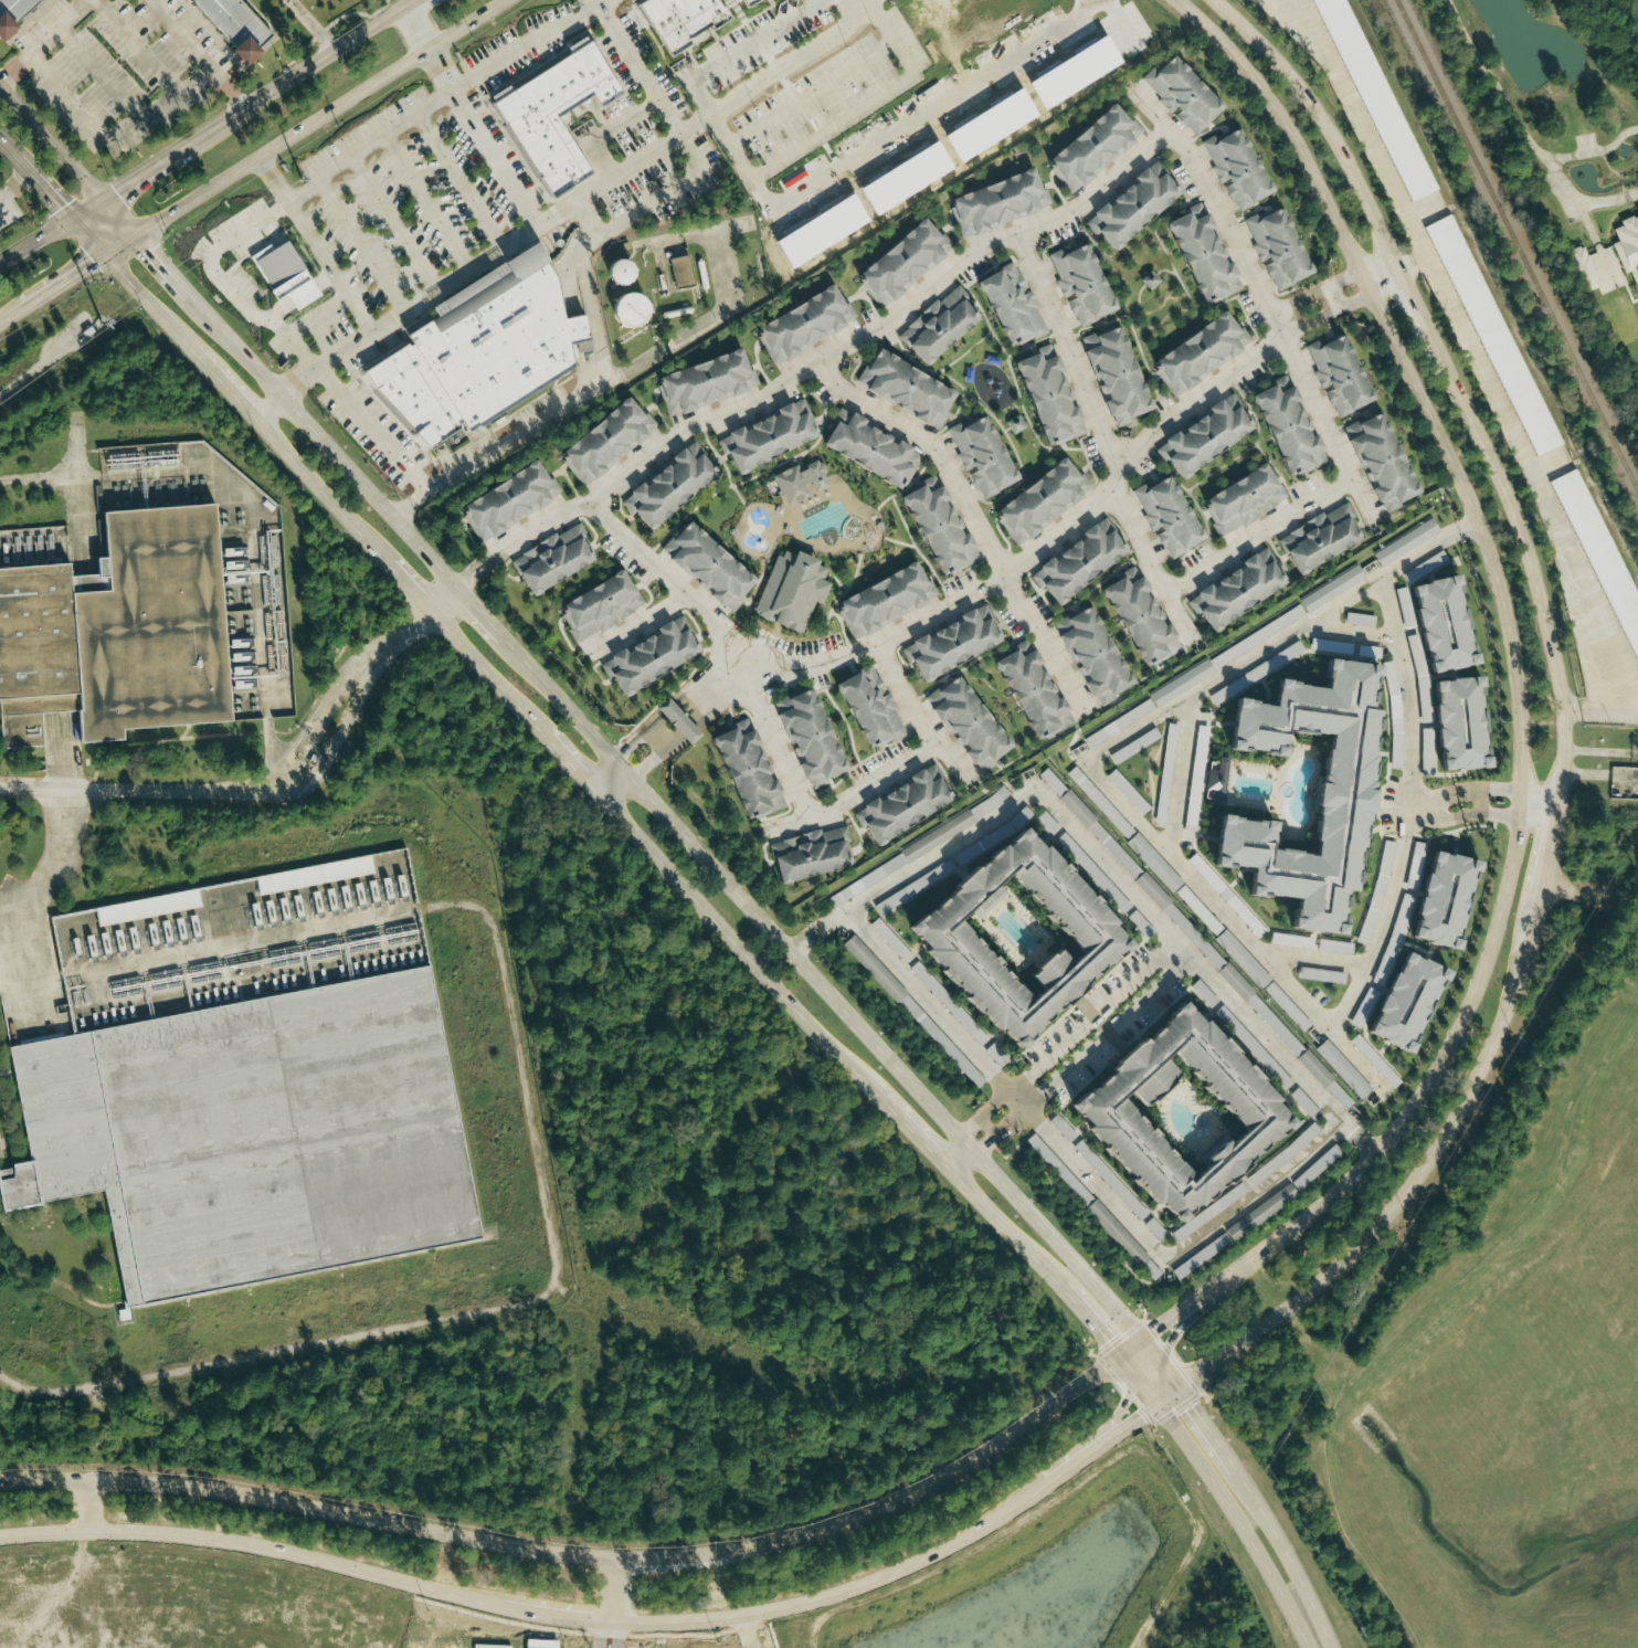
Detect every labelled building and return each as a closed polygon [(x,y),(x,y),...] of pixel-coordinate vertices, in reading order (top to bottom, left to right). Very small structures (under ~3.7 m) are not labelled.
[(34,0),(0,28),(0,0),(34,0)] [(235,51),(186,0),(240,0),(270,31),(235,51)] [(624,4),(631,0),(713,0),(725,19),(665,59),(624,4)] [(546,197),(590,169),(553,113),(586,94),(600,103),(616,92),(582,36),(487,101),(546,197)] [(1220,106),(1195,135),(1134,76),(1166,52),(1220,106)] [(1108,99),(1039,161),(1069,194),(1144,129),(1131,113),(1124,120),(1108,99)] [(1274,192),(1238,210),(1198,139),(1234,123),(1274,192)] [(1154,160),(1081,224),(1114,253),(1180,192),(1154,160)] [(1025,166),(1034,191),(1043,189),(1046,203),(959,240),(947,197),(1025,166)] [(1306,274),(1274,203),(1243,219),(1272,292),(1306,274)] [(1202,205),(1160,226),(1198,304),(1238,286),(1202,205)] [(1561,446),(1456,212),(1429,224),(1534,458),(1561,446)] [(1613,225),(1618,241),(1614,243),(1624,273),(1633,270),(1637,285),(1637,216),(1613,225)] [(945,251),(915,218),(850,272),(877,307),(945,251)] [(276,233),(300,281),(267,300),(242,253),(276,233)] [(1080,242),(1047,256),(1075,328),(1116,310),(1080,242)] [(670,258),(674,288),(693,286),(688,255),(670,258)] [(564,374),(564,341),(583,335),(579,310),(559,315),(549,276),(541,260),(430,330),(425,316),(399,334),(402,344),(358,372),(367,391),(425,448),(564,374)] [(1011,261),(970,286),(1010,351),(1047,335),(1011,261)] [(853,318),(824,283),(748,329),(768,366),(853,318)] [(957,289),(897,336),(920,365),(980,320),(957,289)] [(613,324),(647,322),(647,305),(640,306),(640,292),(611,294),(613,324)] [(1244,342),(1223,306),(1146,362),(1170,402),(1244,342)] [(1114,328),(1078,339),(1112,430),(1150,415),(1114,328)] [(1371,403),(1334,418),(1302,344),(1335,330),(1371,403)] [(730,347),(741,390),(665,416),(653,377),(730,347)] [(950,393),(933,427),(850,384),(873,347),(950,393)] [(1010,362),(1053,348),(1082,434),(1038,450),(1010,362)] [(1282,374),(1327,464),(1286,483),(1239,393),(1282,374)] [(557,444),(580,483),(657,423),(627,389),(557,444)] [(1228,392),(1249,427),(1176,479),(1151,445),(1228,392)] [(711,437),(733,477),(816,434),(799,395),(711,437)] [(839,409),(818,443),(895,488),(918,456),(839,409)] [(1016,480),(979,499),(940,433),(979,414),(1016,480)] [(1373,414),(1338,427),(1385,522),(1420,503),(1373,414)] [(1007,420),(1013,434),(1025,429),(1020,415),(1007,420)] [(614,499),(642,531),(710,473),(685,437),(614,499)] [(559,494),(532,454),(454,507),(482,543),(559,494)] [(1198,499),(1218,538),(1288,495),(1262,458),(1198,499)] [(1055,459),(1084,492),(1012,546),(986,513),(1055,459)] [(774,473),(784,505),(813,495),(812,493),(830,487),(822,461),(798,468),(797,466),(774,473)] [(1554,479),(1637,665),(1637,592),(1581,467),(1554,479)] [(976,559),(932,476),(896,496),(934,580),(976,559)] [(1160,476),(1202,539),(1169,561),(1130,490),(1160,476)] [(1270,537),(1290,575),(1360,540),(1341,500),(1270,537)] [(104,511),(109,590),(72,593),(70,562),(0,567),(0,700),(1,700),(4,749),(49,746),(46,712),(81,709),(83,740),(121,737),(121,728),(230,720),(215,504),(104,511)] [(1441,532),(1433,518),(1374,553),(1381,567),(1441,532)] [(750,578),(674,519),(653,545),(732,613),(741,600),(733,594),(750,578)] [(1122,552),(1102,520),(1022,574),(1045,611),(1122,552)] [(592,557),(577,522),(509,558),(529,596),(592,557)] [(813,560),(773,548),(746,611),(792,633),(810,601),(817,602),(829,582),(807,573),(813,560)] [(1181,600),(1207,635),(1281,588),(1260,548),(1181,600)] [(1436,574),(1435,572),(1451,563),(1444,550),(1404,575),(1412,588),(1436,574)] [(934,600),(909,557),(829,601),(849,642),(934,600)] [(1132,567),(1095,592),(1140,668),(1179,652),(1132,567)] [(553,604),(614,568),(642,606),(575,647),(553,604)] [(1300,597),(1306,611),(1367,581),(1360,568),(1300,597)] [(1445,573),(1401,587),(1420,668),(1463,661),(1445,573)] [(995,636),(915,684),(894,647),(982,601),(995,636)] [(1047,623),(1096,708),(1133,687),(1084,602),(1047,623)] [(695,653),(619,697),(598,663),(675,613),(695,653)] [(987,662),(1032,740),(1070,721),(1025,642),(987,662)] [(1217,706),(1259,708),(1265,679),(1308,687),(1314,658),(1361,665),(1330,934),(1280,926),(1283,896),(1232,895),(1239,867),(1200,864),(1207,816),(1261,822),(1259,845),(1301,855),(1313,735),(1274,725),(1262,756),(1212,749),(1217,706)] [(1150,695),(1159,708),(1216,672),(1207,659),(1150,695)] [(827,680),(869,756),(908,737),(867,662),(827,680)] [(1468,675),(1419,683),(1420,778),(1476,774),(1468,675)] [(950,678),(922,699),(983,777),(1013,756),(950,678)] [(804,688),(769,700),(806,794),(846,775),(804,688)] [(701,734),(666,698),(655,709),(689,745),(701,734)] [(1091,748),(1157,708),(1151,698),(1085,739),(1091,748)] [(742,718),(705,735),(736,817),(781,804),(742,718)] [(1207,750),(1196,749),(1194,766),(1204,767),(1207,750)] [(1224,804),(1230,758),(1220,757),(1218,770),(1209,769),(1205,802),(1224,804)] [(930,764),(848,814),(868,844),(952,801),(930,764)] [(1068,789),(1048,768),(1040,776),(1060,797),(1068,789)] [(1069,790),(1059,799),(1165,913),(1175,904),(1069,790)] [(1169,792),(1158,791),(1157,823),(1168,823),(1169,792)] [(897,923),(1005,1043),(1116,946),(1008,826),(897,923)] [(765,849),(773,884),(847,863),(837,828),(765,849)] [(1414,854),(1465,866),(1441,949),(1391,933),(1414,854)] [(258,896),(373,874),(370,855),(254,876),(258,896)] [(98,927),(200,907),(197,888),(94,908),(98,927)] [(1287,1047),(1295,1039),(1180,911),(1172,918),(1287,1047)] [(1260,965),(1226,930),(1215,940),(1250,975),(1260,965)] [(1435,974),(1393,954),(1351,1032),(1398,1056),(1435,974)] [(105,1190),(0,1211),(0,1161),(31,1154),(9,1046),(425,963),(479,1236),(128,1306),(105,1190)] [(1169,1000),(1053,1106),(1164,1217),(1282,1124),(1169,1000)] [(1362,1100),(1373,1090),(1327,1040),(1316,1050),(1362,1100)] [(1170,1268),(1177,1279),(1299,1198),(1292,1187),(1170,1268)]
